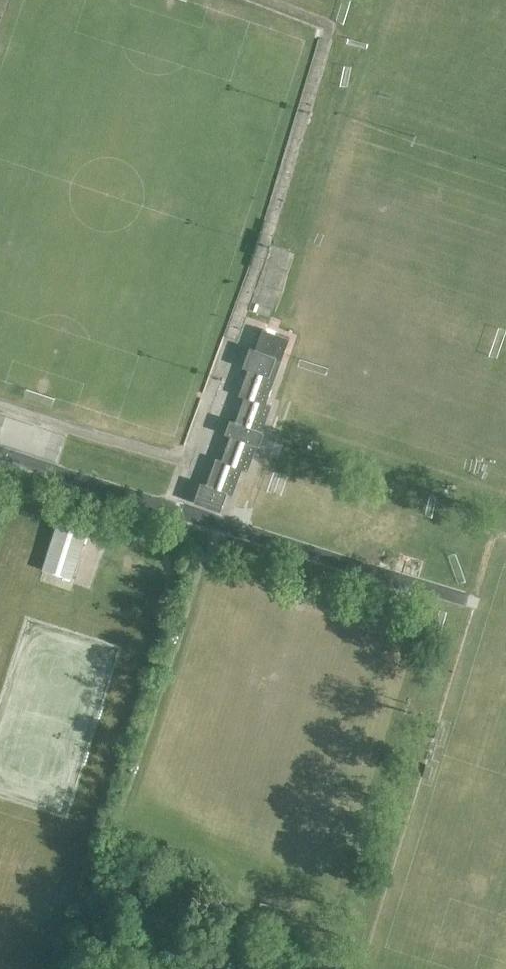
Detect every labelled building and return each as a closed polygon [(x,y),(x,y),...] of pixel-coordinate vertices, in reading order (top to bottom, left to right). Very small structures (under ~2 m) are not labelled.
[(255,350),(276,358),(281,360),(289,339),(262,330),(255,350)] [(276,358),(255,350),(249,348),(242,368),(247,370),(238,396),(244,399),(235,423),(229,421),(224,435),(230,437),(221,461),(216,459),(206,486),(201,484),(194,503),(220,513),(227,495),(233,497),(242,471),(248,473),(257,446),(259,447),(264,433),(262,432),(271,406),(266,404),(275,378),(269,376),(276,358)] [(71,580),(87,532),(58,522),(42,570),(71,580)]
